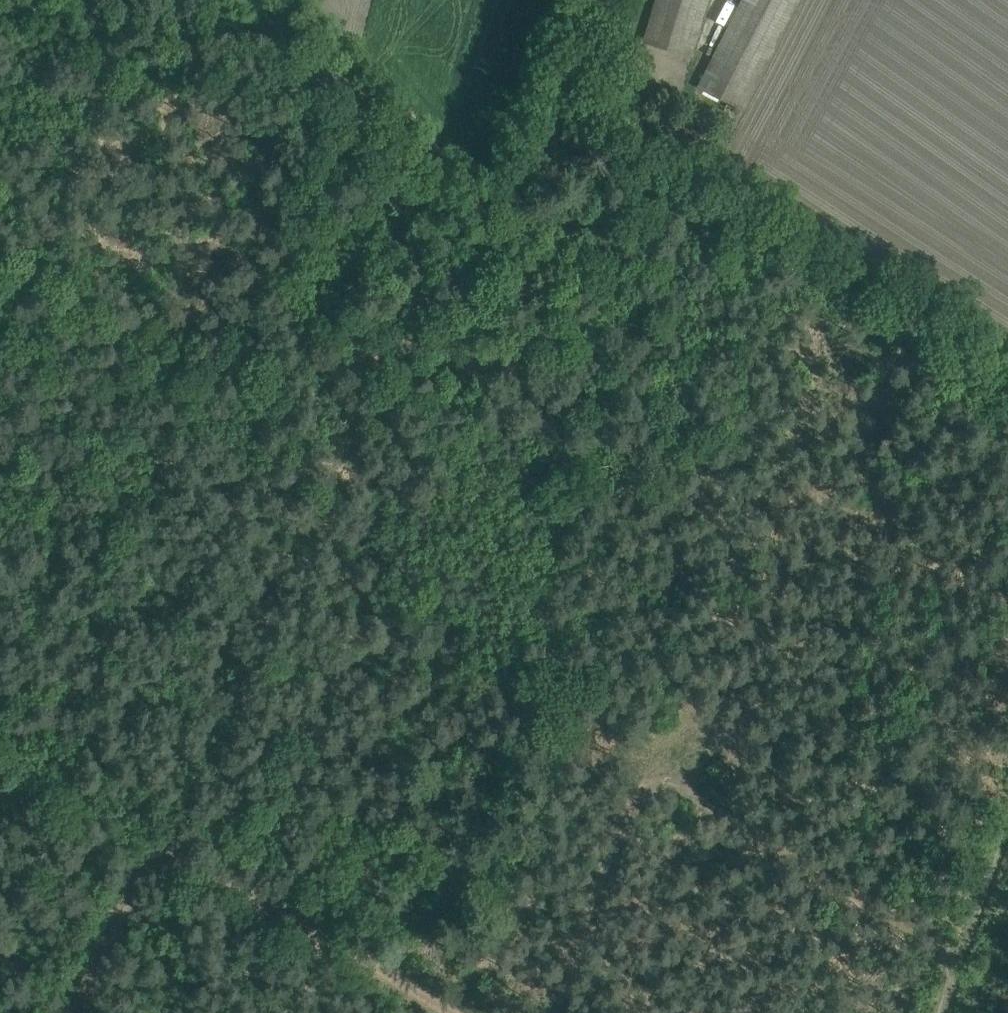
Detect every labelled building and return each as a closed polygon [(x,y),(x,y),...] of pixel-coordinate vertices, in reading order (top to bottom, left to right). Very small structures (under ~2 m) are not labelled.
[(644,41),(691,55),(708,0),(656,0),(644,41)] [(700,85),(744,107),(799,0),(743,0),(700,85)]
